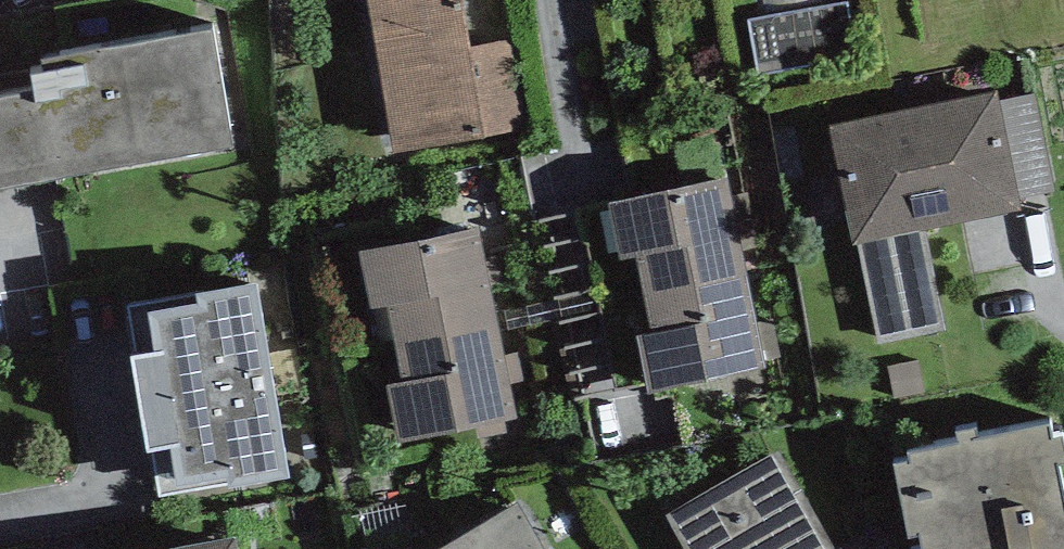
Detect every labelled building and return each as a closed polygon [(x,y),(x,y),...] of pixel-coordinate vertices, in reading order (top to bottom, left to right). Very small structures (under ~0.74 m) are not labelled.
[(394,153),(527,131),(511,38),(471,44),(464,0),(368,0),(394,153)] [(233,144),(212,26),(101,46),(107,80),(88,84),(84,61),(28,71),(31,89),(0,95),(0,185),(233,144)] [(1021,209),(996,91),(828,125),(852,243),(1021,209)] [(637,256),(644,291),(747,270),(728,177),(609,201),(620,259),(637,256)] [(386,304),(393,338),(497,318),(478,225),(358,249),(370,307),(386,304)] [(766,368),(747,270),(644,291),(652,331),(636,334),(648,392),(766,368)] [(289,475),(257,280),(195,290),(196,293),(128,304),(159,492),(226,481),(227,485),(289,475)] [(516,416),(497,318),(393,338),(402,379),(386,382),(398,440),(516,416)] [(908,448),(910,456),(893,459),(912,548),(1063,548),(1063,490),(1057,457),(1063,456),(1063,446),(1061,432),(1054,433),(1051,419),(908,448)] [(666,514),(686,548),(835,548),(778,450),(666,514)] [(517,503),(437,548),(544,548),(517,503)] [(147,548),(237,548),(234,534),(147,548)]
